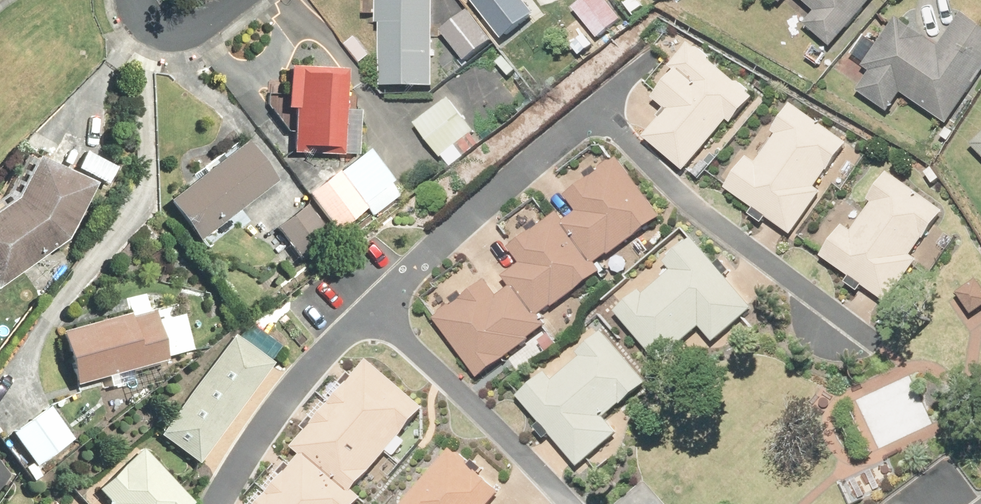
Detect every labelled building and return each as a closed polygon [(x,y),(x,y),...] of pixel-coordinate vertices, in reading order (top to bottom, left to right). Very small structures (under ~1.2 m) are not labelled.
[(387,91),(441,92),(443,0),(383,0),(383,26),(388,26),(387,91)] [(505,32),(534,9),(527,0),(480,0),(505,32)] [(600,40),(627,21),(612,0),(590,0),(577,9),(600,40)] [(806,25),(833,48),(875,0),(807,0),(819,10),(806,25)] [(471,13),(445,34),(469,64),(495,43),(471,13)] [(861,91),(891,110),(904,91),(950,121),(980,75),(980,27),(966,17),(946,48),(900,18),(867,68),(873,72),(861,91)] [(654,132),(650,137),(687,169),(732,117),(738,122),(755,101),(689,44),(688,46),(673,63),(683,72),(660,99),(674,110),(654,132)] [(297,109),(296,151),(342,152),(343,71),(290,70),(290,108),(297,109)] [(453,99),(419,125),(444,157),(478,131),(453,99)] [(754,156),(731,188),(787,228),(794,233),(855,148),(798,107),(784,126),(779,134),(783,137),(764,163),(754,156)] [(249,139),(169,200),(200,241),(281,180),(249,139)] [(341,171),(369,205),(377,215),(407,191),(370,147),(341,171)] [(0,211),(0,289),(70,240),(95,181),(37,156),(20,197),(0,211)] [(491,283),(437,321),(484,385),(561,330),(551,317),(605,278),(594,263),(656,218),(619,166),(577,195),(590,214),(572,227),(563,215),(559,219),(553,223),(517,248),(513,252),(523,266),(506,279),(514,290),(502,299),(491,283)] [(337,168),(308,194),(340,230),(369,205),(337,168)] [(831,249),(825,257),(853,277),(881,297),(888,302),(950,216),(893,175),(873,202),(877,205),(868,218),(858,232),(849,225),(831,249)] [(307,205),(278,227),(305,262),(334,239),(307,205)] [(644,290),(620,311),(660,357),(707,316),(721,332),(753,304),(728,276),(696,240),(666,266),(673,273),(649,294),(644,290)] [(960,291),(974,312),(980,308),(980,280),(980,279),(960,291)] [(63,331),(78,386),(169,362),(155,312),(133,318),(132,313),(63,331)] [(652,382),(616,333),(590,352),(594,357),(567,377),(562,369),(530,392),(582,461),(615,436),(603,419),(652,382)] [(231,334),(161,439),(210,471),(280,367),(231,334)] [(367,498),(354,488),(421,405),(363,359),(293,447),(306,458),(269,503),(362,503),(367,498)] [(47,405),(11,430),(34,462),(70,436),(47,405)] [(200,497),(144,439),(95,487),(109,501),(106,503),(193,503),(200,497)] [(469,445),(416,500),(421,503),(531,503),(469,445)]
